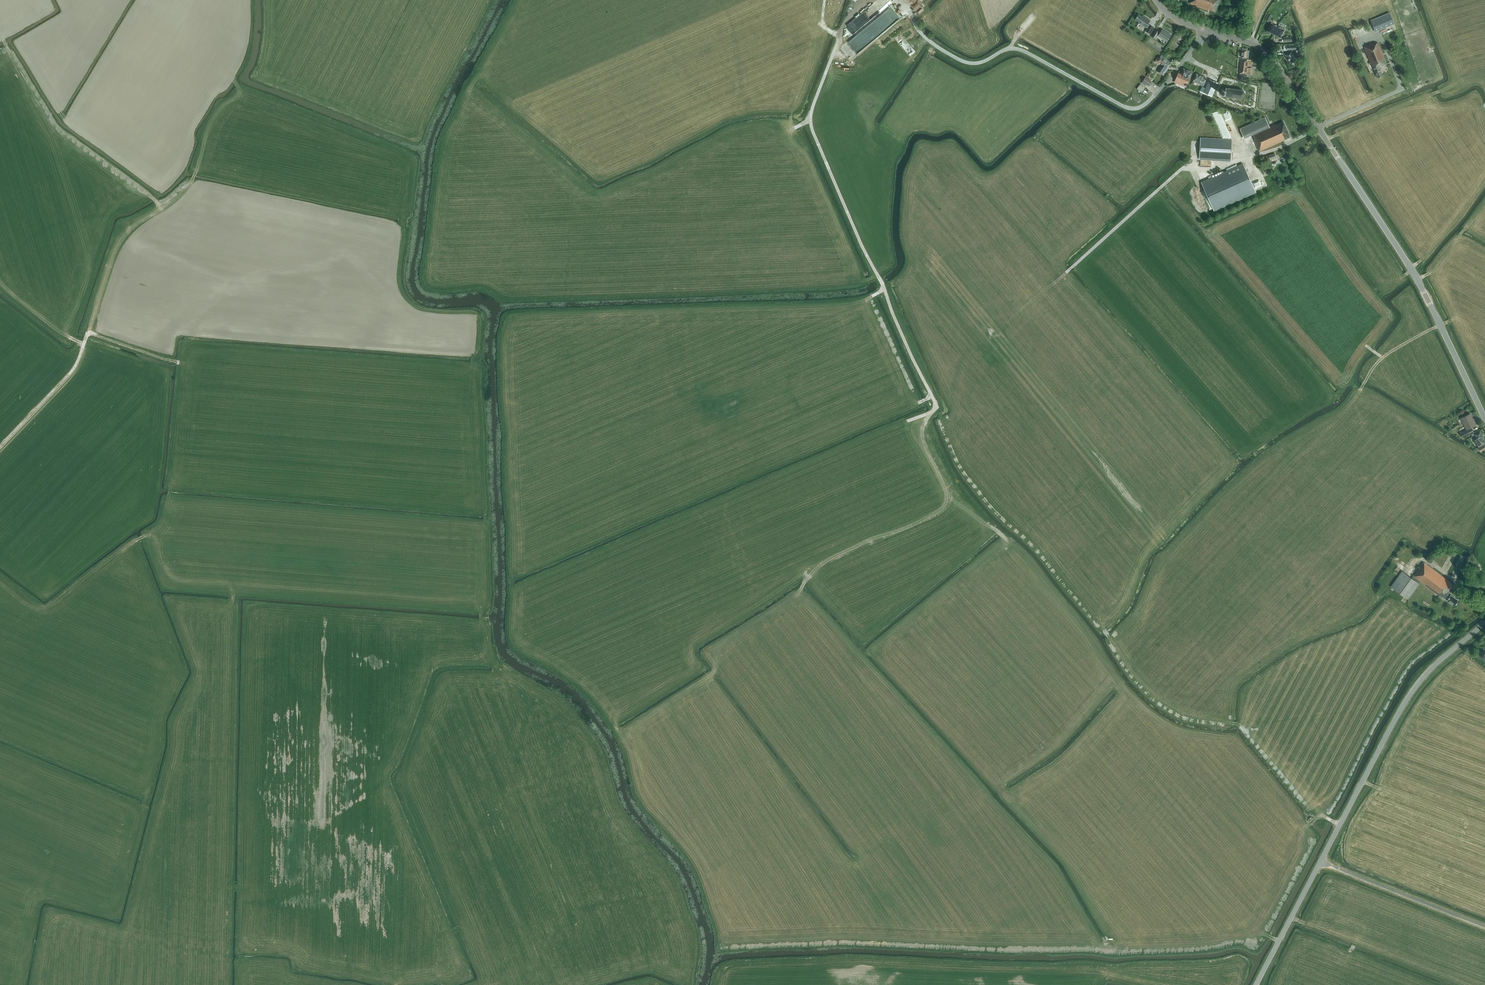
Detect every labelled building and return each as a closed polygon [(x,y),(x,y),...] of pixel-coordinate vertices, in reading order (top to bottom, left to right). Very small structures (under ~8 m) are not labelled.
[(1220,0),(1191,0),(1189,3),(1208,10),(1208,9),(1216,12),(1220,0)] [(1389,13),(1390,14),(1372,22),(1371,20),(1371,21),(1375,31),(1394,24),(1390,13),(1389,13)] [(1144,18),(1139,14),(1135,19),(1140,22),(1139,23),(1146,27),(1148,28),(1146,31),(1150,34),(1154,28),(1150,25),(1148,24),(1150,20),(1145,17),(1144,18)] [(1274,34),(1278,26),(1271,23),(1267,31),(1274,34)] [(1285,29),(1278,26),(1274,34),(1281,38),(1285,29)] [(1167,41),(1171,35),(1162,29),(1160,33),(1159,33),(1160,32),(1156,29),(1152,36),(1155,38),(1158,34),(1159,35),(1158,35),(1167,41)] [(857,52),(863,48),(854,36),(848,40),(857,52)] [(1379,67),(1387,64),(1378,43),(1373,45),(1373,44),(1365,47),(1373,66),(1378,78),(1383,75),(1379,67)] [(1251,58),(1251,53),(1249,53),(1249,50),(1247,50),(1247,48),(1243,48),(1242,50),(1241,57),(1251,58)] [(1285,55),(1291,64),(1297,60),(1291,51),(1285,55)] [(1171,63),(1160,56),(1159,58),(1158,57),(1155,61),(1159,64),(1160,62),(1164,65),(1162,68),(1161,67),(1158,72),(1163,75),(1171,63)] [(1241,59),(1241,66),(1247,67),(1247,64),(1250,64),(1251,60),(1241,59)] [(1252,68),(1247,67),(1241,66),(1239,80),(1242,80),(1242,73),(1251,74),(1252,68)] [(1187,84),(1193,72),(1184,68),(1182,72),(1179,71),(1179,73),(1178,73),(1176,79),(1187,84)] [(1203,86),(1207,78),(1196,73),(1193,81),(1203,86)] [(1152,81),(1146,76),(1142,81),(1149,86),(1152,81)] [(1218,83),(1210,79),(1206,88),(1203,87),(1202,87),(1200,91),(1212,96),(1218,83)] [(1145,87),(1140,84),(1137,88),(1142,92),(1145,87)] [(1245,94),(1245,93),(1245,92),(1244,91),(1244,90),(1243,90),(1242,89),(1225,88),(1225,89),(1222,89),(1221,89),(1220,94),(1222,94),(1225,94),(1224,96),(1240,97),(1241,97),(1242,97),(1243,97),(1244,96),(1244,95),(1245,95),(1245,94)] [(1283,139),(1290,136),(1283,121),(1276,125),(1276,124),(1269,126),(1265,117),(1240,129),(1244,138),(1253,134),(1255,139),(1254,139),(1259,151),(1283,141),(1283,139)] [(1231,160),(1232,140),(1201,138),(1200,159),(1231,160)] [(1277,161),(1275,153),(1265,155),(1267,160),(1270,159),(1271,163),(1277,161)] [(1256,191),(1243,164),(1202,183),(1215,210),(1256,191)] [(1472,427),(1477,424),(1475,420),(1474,420),(1471,413),(1461,418),(1467,430),(1461,433),(1463,437),(1474,432),(1472,427)] [(1484,444),(1484,439),(1480,431),(1476,434),(1477,437),(1474,439),(1481,451),(1484,449),(1484,448),(1483,445),(1484,444)] [(1414,576),(1412,578),(1402,571),(1391,586),(1408,599),(1420,583),(1418,582),(1419,580),(1440,596),(1441,595),(1454,605),(1458,600),(1448,592),(1451,588),(1450,587),(1453,584),(1424,562),(1414,576)]
